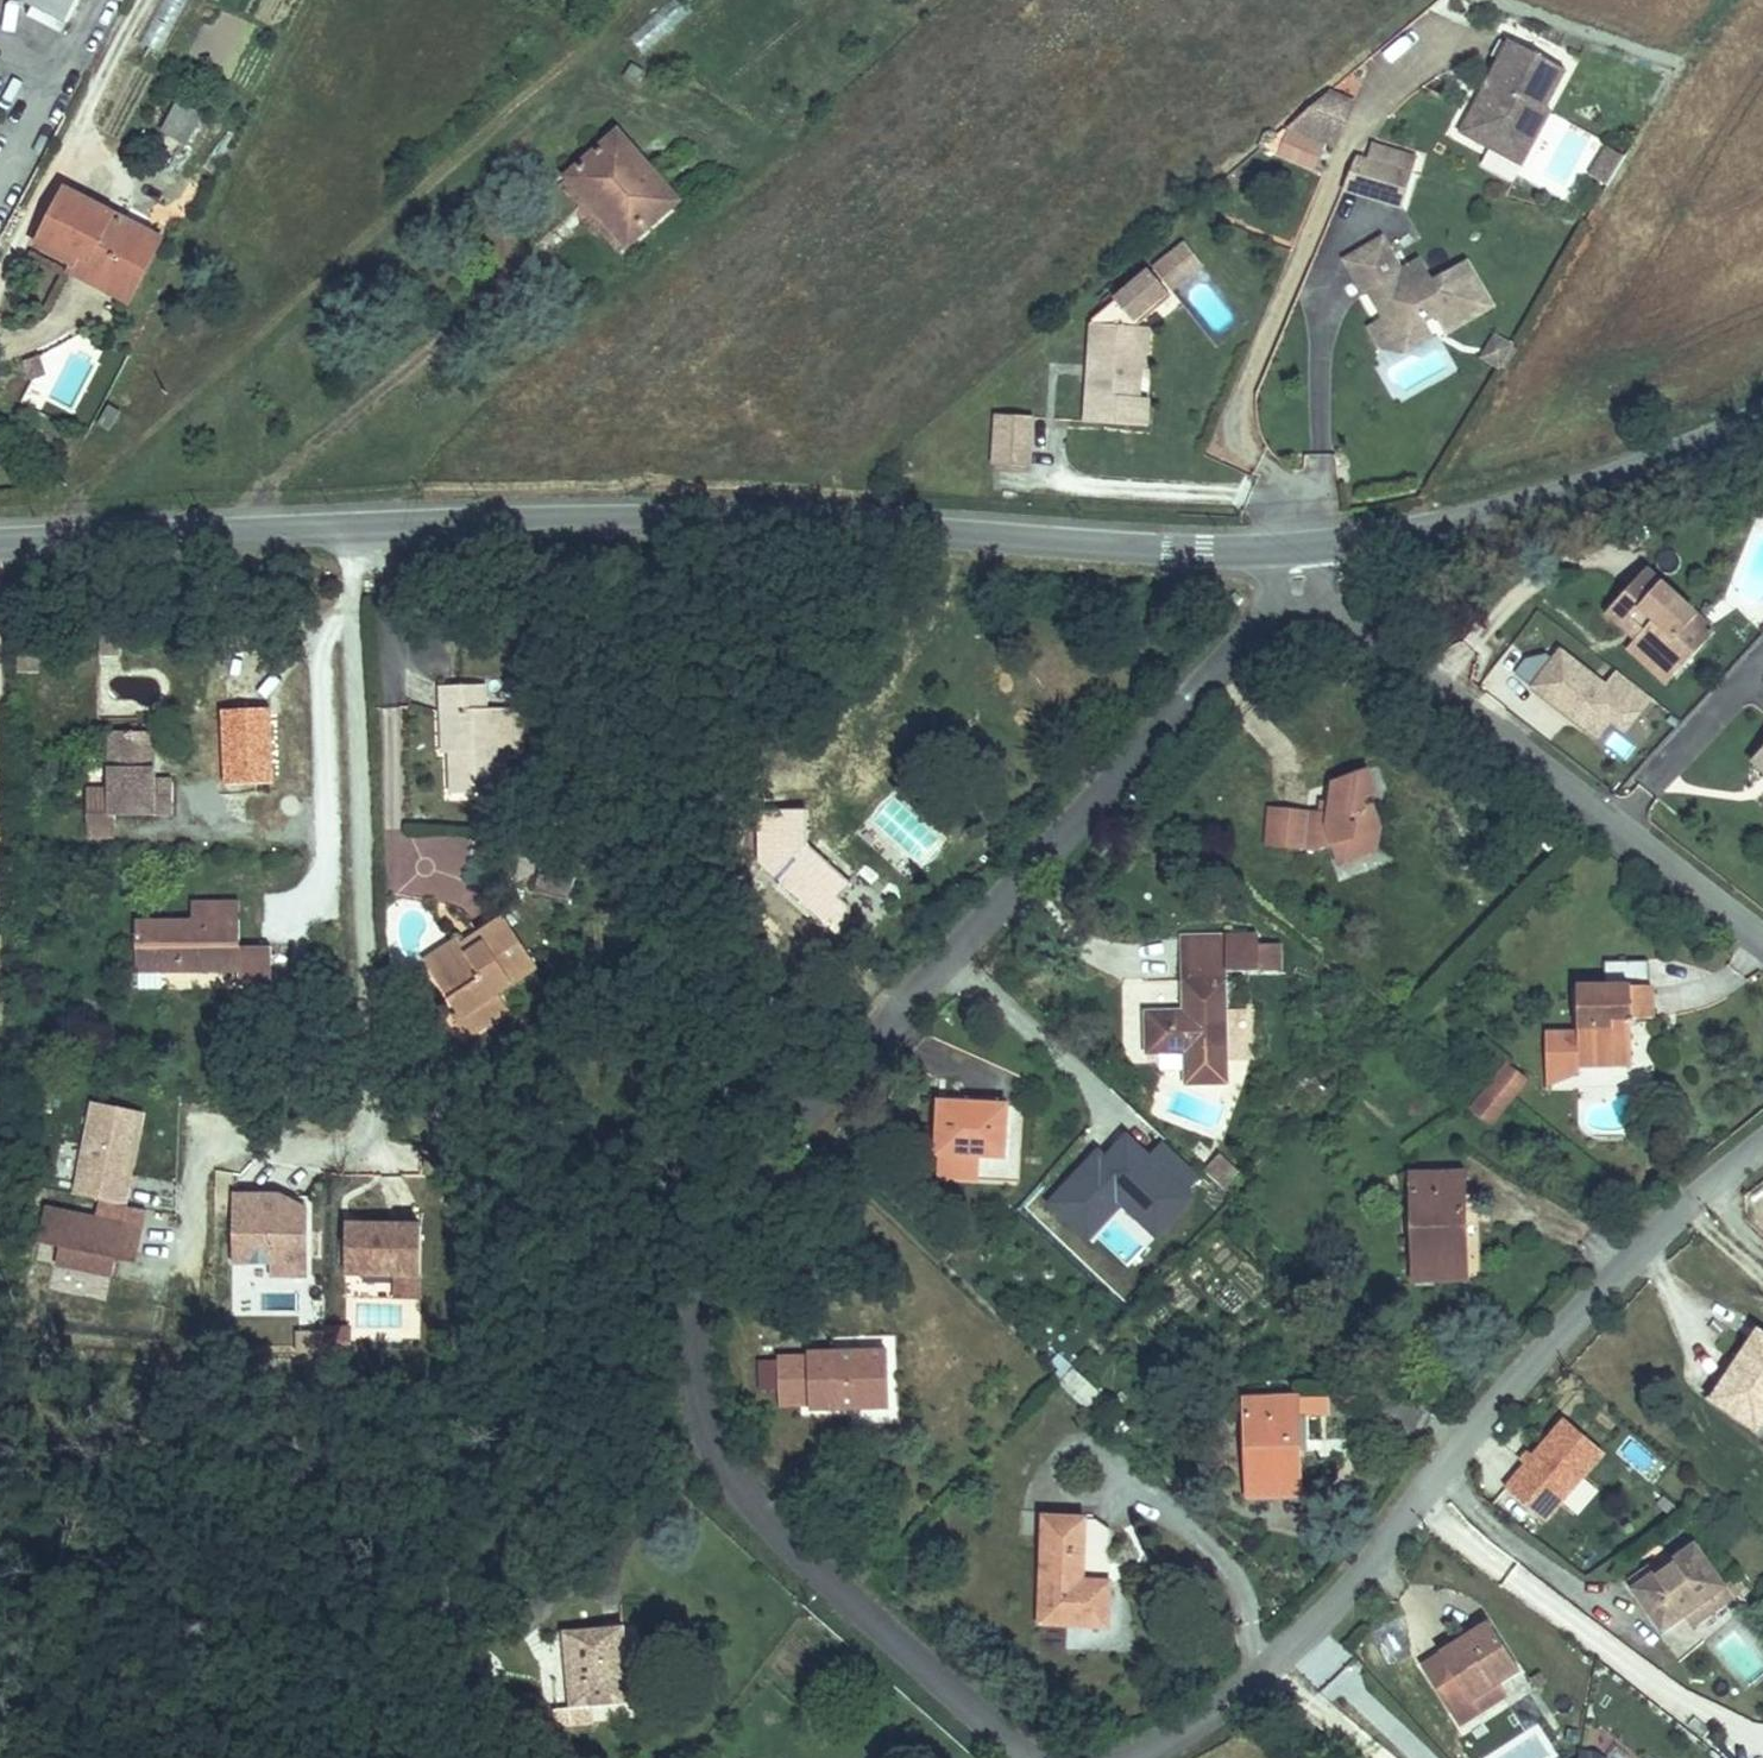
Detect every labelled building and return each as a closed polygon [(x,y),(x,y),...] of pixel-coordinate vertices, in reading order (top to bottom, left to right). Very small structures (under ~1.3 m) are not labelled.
[(73,32),(89,0),(12,0),(73,32)] [(160,53),(186,0),(160,0),(139,43),(160,53)] [(630,42),(647,58),(700,0),(668,0),(630,42)] [(1525,25),(1484,122),(1523,139),(1534,113),(1550,120),(1563,89),(1568,92),(1586,50),(1525,25)] [(1380,94),(1358,85),(1317,119),(1361,138),(1380,94)] [(1534,113),(1523,139),(1550,150),(1574,93),(1568,92),(1563,89),(1550,120),(1534,113)] [(184,148),(201,116),(173,101),(156,133),(184,148)] [(1439,163),(1383,148),(1369,181),(1429,198),(1439,163)] [(574,191),(634,259),(680,217),(621,149),(574,191)] [(1610,189),(1626,160),(1606,149),(1590,178),(1610,189)] [(73,196),(44,253),(84,273),(88,263),(136,287),(161,239),(73,196)] [(1397,282),(1413,307),(1420,318),(1436,322),(1454,311),(1456,301),(1466,304),(1478,322),(1522,293),(1495,250),(1461,271),(1447,250),(1430,261),(1410,229),(1374,251),(1394,284),(1397,282)] [(88,263),(84,273),(79,281),(140,309),(170,243),(161,239),(136,287),(88,263)] [(1197,283),(1229,257),(1219,245),(1199,262),(1191,251),(1179,261),(1197,283)] [(1436,343),(1463,326),(1454,311),(1436,322),(1420,318),(1413,307),(1398,316),(1412,339),(1436,343)] [(1117,313),(1109,414),(1171,419),(1173,391),(1163,390),(1165,361),(1165,359),(1158,358),(1162,317),(1117,313)] [(1481,358),(1500,369),(1513,349),(1494,337),(1481,358)] [(56,376),(49,357),(37,361),(43,381),(56,376)] [(1052,458),(1056,409),(1021,406),(1017,456),(1052,458)] [(1631,548),(1597,585),(1624,611),(1616,621),(1659,662),(1684,635),(1665,617),(1682,598),(1631,548)] [(1235,582),(1224,574),(1214,588),(1224,596),(1235,582)] [(1624,611),(1597,585),(1587,596),(1613,621),(1606,631),(1651,672),(1659,662),(1616,621),(1624,611)] [(1682,598),(1665,617),(1684,635),(1701,616),(1682,598)] [(29,638),(8,638),(8,671),(29,670),(29,652),(29,638)] [(1525,690),(1597,741),(1609,724),(1624,735),(1651,698),(1613,670),(1605,681),(1556,647),(1525,690)] [(1532,652),(1514,675),(1525,683),(1543,660),(1532,652)] [(481,682),(432,683),(434,710),(442,709),(444,752),(445,795),(500,795),(497,705),(483,706),(481,682)] [(521,704),(497,705),(500,795),(524,794),(521,704)] [(442,709),(434,710),(434,753),(444,752),(442,709)] [(153,726),(135,727),(135,768),(148,767),(147,777),(153,777),(153,726)] [(135,727),(101,727),(101,792),(88,792),(89,835),(120,834),(118,815),(170,813),(170,777),(153,777),(147,777),(148,767),(135,768),(135,727)] [(1747,749),(1762,766),(1762,731),(1747,749)] [(1280,821),(1281,805),(1243,803),(1241,842),(1290,846),(1310,839),(1319,858),(1353,841),(1354,817),(1345,796),(1337,799),(1333,791),(1348,784),(1337,761),(1305,777),(1303,797),(1303,807),(1293,806),(1292,822),(1280,821)] [(789,815),(789,785),(738,786),(733,839),(813,913),(830,899),(829,879),(823,873),(835,862),(789,815)] [(1303,807),(1303,797),(1294,796),(1293,806),(1303,807)] [(874,820),(912,863),(936,841),(898,799),(874,820)] [(1292,822),(1293,806),(1281,805),(1280,821),(1292,822)] [(399,836),(399,897),(469,897),(469,836),(399,836)] [(579,877),(543,876),(543,902),(579,902),(579,877)] [(187,933),(129,935),(130,978),(132,978),(133,997),(156,997),(155,977),(235,976),(235,989),(273,988),(274,939),(239,939),(238,910),(186,911),(187,933)] [(1195,915),(1196,927),(1196,954),(1234,955),(1233,926),(1222,917),(1214,916),(1195,915)] [(1156,929),(1158,967),(1197,964),(1196,954),(1196,927),(1156,929)] [(488,949),(440,968),(456,1012),(450,1015),(457,1035),(504,1019),(498,1002),(544,984),(522,928),(485,941),(488,949)] [(1159,1000),(1123,1002),(1125,1044),(1200,1040),(1197,964),(1158,967),(1159,1000)] [(1635,972),(1561,976),(1565,1056),(1619,1053),(1617,1011),(1637,1008),(1635,972)] [(1519,1082),(1499,1067),(1467,1108),(1487,1124),(1519,1082)] [(981,1087),(911,1086),(909,1140),(945,1141),(979,1142),(981,1087)] [(93,1103),(75,1195),(125,1205),(144,1114),(93,1103)] [(1118,1127),(1045,1205),(1087,1244),(1120,1209),(1153,1239),(1206,1183),(1158,1139),(1146,1153),(1118,1127)] [(945,1141),(909,1140),(908,1165),(944,1166),(945,1141)] [(1195,1149),(1185,1160),(1205,1180),(1215,1168),(1195,1149)] [(1442,1172),(1388,1174),(1389,1280),(1445,1278),(1442,1172)] [(270,1275),(308,1276),(308,1211),(289,1211),(288,1220),(279,1219),(279,1196),(233,1196),(233,1261),(270,1261),(270,1275)] [(289,1211),(308,1211),(308,1209),(279,1196),(279,1219),(288,1220),(289,1211)] [(142,1228),(47,1208),(40,1242),(61,1246),(57,1264),(110,1275),(114,1257),(125,1259),(128,1248),(138,1250),(142,1228)] [(338,1227),(338,1275),(397,1274),(421,1274),(421,1227),(338,1227)] [(421,1274),(397,1274),(397,1301),(421,1301),(421,1274)] [(323,1332),(323,1353),(349,1353),(349,1329),(323,1329),(323,1332)] [(323,1332),(299,1332),(299,1353),(323,1353),(323,1332)] [(1698,1404),(1745,1435),(1762,1408),(1762,1347),(1745,1335),(1698,1404)] [(737,1382),(737,1401),(775,1400),(775,1405),(862,1403),(861,1343),(775,1346),(775,1350),(776,1381),(737,1382)] [(735,1353),(737,1382),(776,1381),(775,1350),(735,1353)] [(1049,1363),(1034,1379),(1072,1415),(1086,1400),(1049,1363)] [(1300,1406),(1280,1407),(1282,1461),(1289,1460),(1287,1428),(1301,1427),(1300,1406)] [(1280,1407),(1229,1410),(1234,1509),(1284,1506),(1280,1407)] [(1543,1523),(1604,1453),(1560,1416),(1499,1486),(1543,1523)] [(1066,1527),(1024,1525),(1019,1628),(1086,1634),(1089,1593),(1063,1591),(1066,1527)] [(1620,1607),(1653,1647),(1674,1629),(1712,1596),(1680,1557),(1620,1607)] [(1712,1596),(1674,1629),(1686,1646),(1734,1605),(1720,1589),(1712,1596)] [(1295,1662),(1319,1690),(1352,1661),(1329,1634),(1295,1662)] [(1472,1635),(1405,1675),(1436,1729),(1481,1703),(1502,1691),(1472,1635)] [(598,1637),(539,1641),(545,1718),(530,1720),(532,1741),(567,1738),(565,1718),(604,1715),(598,1637)] [(1369,1736),(1385,1701),(1341,1681),(1325,1717),(1369,1736)] [(1518,1692),(1508,1698),(1516,1710),(1525,1706),(1518,1692)] [(1481,1703),(1436,1729),(1446,1749),(1492,1722),(1481,1703)]
